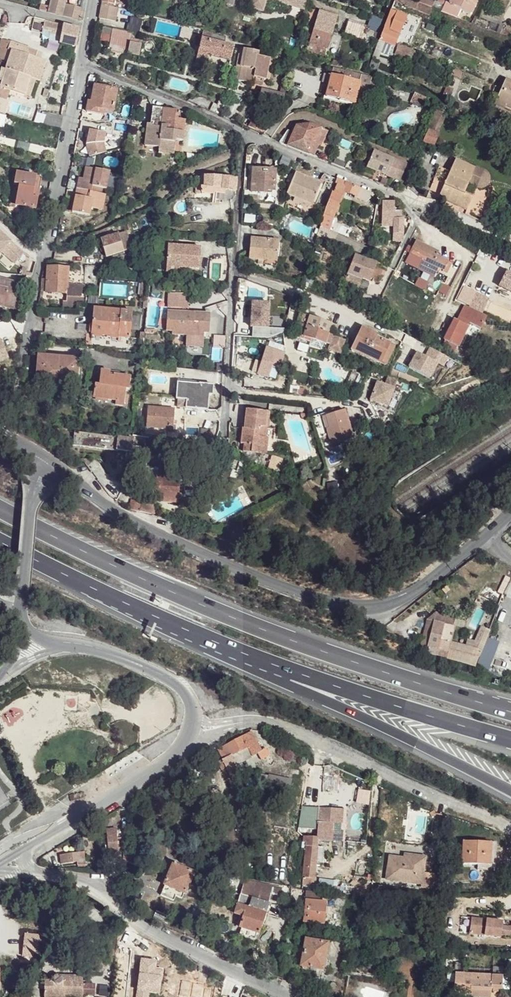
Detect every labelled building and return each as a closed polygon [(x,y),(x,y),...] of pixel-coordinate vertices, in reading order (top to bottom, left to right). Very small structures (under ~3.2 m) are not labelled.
[(50,7),(48,12),(81,21),(83,10),(81,9),(65,5),(66,0),(52,0),(50,7)] [(65,5),(81,9),(83,0),(66,0),(65,5)] [(250,8),(266,13),(267,10),(270,11),(272,13),(276,14),(279,14),(282,13),(284,12),(286,11),(287,8),(290,9),(293,0),(253,0),(250,8)] [(410,0),(394,0),(394,1),(427,15),(430,8),(416,2),(410,0)] [(444,1),(469,14),(476,0),(444,0),(444,1)] [(113,7),(103,5),(101,16),(112,19),(115,8),(113,7)] [(337,16),(319,11),(308,42),(327,48),(337,16)] [(394,12),(390,11),(380,40),(394,47),(407,17),(394,12)] [(63,26),(35,18),(33,25),(61,34),(63,26)] [(368,27),(348,21),(344,35),(364,41),(368,27)] [(79,29),(63,26),(61,34),(60,43),(74,46),(77,47),(79,29)] [(131,35),(113,31),(111,40),(129,44),(130,42),(131,35)] [(111,40),(109,50),(128,54),(129,44),(111,40)] [(233,47),(202,40),(196,64),(205,66),(207,55),(231,60),(233,47)] [(141,44),(130,42),(129,44),(128,54),(109,50),(109,52),(138,58),(141,44)] [(413,51),(397,46),(394,53),(410,59),(413,51)] [(10,47),(4,64),(8,66),(0,88),(0,91),(30,102),(37,84),(40,85),(47,67),(35,62),(37,56),(10,47)] [(291,62),(269,58),(268,65),(281,68),(278,75),(287,77),(291,62)] [(257,62),(244,60),(241,81),(253,84),(257,62)] [(263,63),(257,62),(253,84),(262,85),(267,64),(263,63)] [(462,75),(451,71),(449,76),(461,80),(462,75)] [(359,82),(331,75),(326,95),(354,102),(359,82)] [(504,80),(494,103),(505,108),(506,106),(510,108),(510,83),(504,80)] [(373,85),(359,82),(357,88),(365,90),(364,93),(370,95),(373,85)] [(118,90),(95,86),(92,101),(89,101),(86,112),(98,114),(100,109),(114,112),(118,90)] [(283,93),(262,89),(260,99),(282,103),(283,93)] [(426,98),(414,93),(410,103),(422,108),(426,98)] [(225,106),(213,100),(208,110),(221,116),(225,106)] [(164,109),(155,108),(152,125),(150,125),(147,143),(159,145),(160,139),(171,141),(172,138),(175,139),(181,140),(184,121),(176,120),(177,112),(164,109)] [(444,114),(436,111),(421,148),(429,151),(444,114)] [(61,115),(49,112),(47,119),(60,121),(61,115)] [(272,120),(265,115),(256,128),(264,133),(272,120)] [(309,124),(295,127),(293,133),(288,145),(310,154),(320,129),(309,124)] [(106,133),(90,129),(87,144),(89,155),(106,151),(105,141),(106,133)] [(293,133),(286,130),(281,142),(288,145),(293,133)] [(171,141),(160,139),(159,145),(158,149),(173,151),(175,139),(172,138),(171,141)] [(403,164),(373,151),(366,166),(400,181),(405,167),(403,164)] [(154,154),(142,152),(141,166),(153,166),(154,154)] [(295,160),(280,154),(275,164),(290,171),(295,160)] [(482,172),(480,171),(454,160),(449,172),(438,199),(466,210),(471,197),(464,193),(468,184),(476,187),(480,189),(483,187),(486,184),(488,181),(487,180),(486,177),(485,175),(482,172)] [(361,169),(355,166),(352,172),(359,175),(361,169)] [(110,170),(91,167),(89,177),(85,176),(80,176),(78,188),(103,193),(104,186),(107,187),(110,170)] [(449,172),(439,168),(427,194),(438,199),(449,172)] [(276,172),(254,170),(252,192),(264,193),(264,190),(275,191),(276,172)] [(35,175),(15,171),(13,184),(17,185),(14,205),(33,209),(36,197),(31,196),(33,188),(35,175)] [(322,183),(297,173),(288,195),(296,198),(311,204),(313,205),(322,183)] [(223,176),(204,176),(202,193),(214,194),(214,191),(236,193),(237,180),(223,176)] [(372,193),(339,179),(327,206),(324,215),(332,218),(343,191),(354,196),(354,198),(367,204),(372,193)] [(103,193),(78,188),(74,211),(92,214),(93,207),(100,208),(103,193)] [(311,204),(296,198),(294,202),(310,208),(311,204)] [(394,202),(382,202),(382,217),(393,218),(394,212),(394,202)] [(401,213),(394,212),(393,218),(393,234),(404,234),(404,219),(401,218),(401,213)] [(332,218),(324,215),(321,227),(329,231),(334,219),(332,218)] [(329,231),(321,227),(318,236),(342,247),(345,239),(329,231)] [(125,233),(120,235),(124,250),(131,248),(125,233)] [(119,234),(101,241),(106,257),(124,251),(124,250),(120,235),(119,234)] [(2,254),(15,266),(24,256),(0,235),(0,256),(2,254)] [(277,241),(251,239),(249,259),(265,260),(276,261),(277,241)] [(371,249),(345,239),(342,247),(367,259),(371,249)] [(441,254),(416,241),(410,253),(423,260),(432,264),(443,269),(442,271),(446,273),(450,263),(440,258),(441,254)] [(200,246),(167,244),(166,265),(184,266),(199,266),(200,246)] [(375,265),(355,257),(344,282),(357,286),(359,281),(360,278),(368,281),(375,265)] [(432,264),(423,260),(421,265),(429,270),(432,264)] [(68,268),(48,268),(48,279),(47,289),(47,292),(67,293),(66,301),(63,301),(62,307),(74,308),(74,301),(82,302),(84,286),(67,285),(68,268)] [(506,271),(498,286),(510,292),(510,274),(506,271)] [(418,278),(415,285),(424,289),(426,282),(418,278)] [(20,285),(0,281),(0,305),(15,309),(20,285)] [(367,284),(359,281),(357,286),(365,290),(367,284)] [(153,284),(146,283),(144,296),(151,298),(153,284)] [(475,292),(468,307),(482,314),(489,299),(475,292)] [(168,295),(168,313),(187,314),(188,295),(168,295)] [(468,307),(463,305),(455,321),(453,320),(443,339),(444,340),(441,347),(453,352),(456,346),(457,346),(468,323),(480,328),(486,316),(468,307)] [(271,308),(255,308),(254,328),(260,329),(259,338),(269,339),(274,337),(275,329),(269,329),(271,308)] [(110,314),(98,313),(96,336),(131,339),(131,337),(133,337),(134,326),(135,314),(111,312),(110,314)] [(331,324),(296,312),(293,322),(327,334),(331,324)] [(187,314),(168,313),(167,331),(176,332),(176,336),(187,336),(186,347),(201,347),(201,333),(209,334),(210,316),(187,314)] [(293,322),(292,325),(288,336),(310,343),(311,339),(329,346),(328,350),(340,355),(345,340),(327,334),(293,322)] [(377,336),(360,328),(351,349),(380,364),(388,348),(374,341),(377,336)] [(267,350),(265,349),(259,368),(257,375),(268,378),(271,368),(279,370),(284,355),(284,347),(269,343),(267,350)] [(420,356),(412,353),(406,369),(428,377),(434,361),(440,363),(443,354),(424,347),(420,356)] [(78,360),(37,357),(35,375),(37,375),(36,387),(73,391),(74,379),(76,379),(78,360)] [(109,372),(101,370),(98,386),(94,385),(92,398),(114,402),(114,406),(122,407),(125,390),(128,391),(130,378),(112,375),(112,377),(108,376),(109,372)] [(417,381),(389,370),(386,376),(388,376),(384,386),(377,383),(370,400),(388,407),(397,380),(415,386),(417,381)] [(214,387),(180,383),(178,397),(177,399),(186,400),(188,400),(186,408),(209,411),(210,397),(213,398),(214,387)] [(319,434),(329,432),(332,444),(354,438),(345,408),(343,408),(342,406),(313,414),(319,434)] [(175,410),(149,407),(147,426),(169,429),(169,431),(177,432),(178,426),(173,425),(175,410)] [(273,410),(248,408),(243,440),(246,441),(245,448),(268,451),(271,435),(268,434),(269,424),(272,424),(273,410)] [(134,440),(73,433),(71,445),(133,452),(134,440)] [(204,435),(202,448),(209,449),(211,446),(213,436),(204,435)] [(147,458),(136,458),(136,469),(146,470),(146,469),(147,458)] [(231,461),(228,460),(225,469),(238,472),(240,463),(231,461)] [(179,466),(169,466),(168,475),(177,476),(179,476),(179,466)] [(158,469),(146,469),(146,470),(145,483),(149,484),(149,481),(157,481),(158,475),(158,469)] [(168,475),(158,475),(157,481),(156,500),(156,502),(176,503),(177,494),(177,476),(168,475)] [(203,478),(184,477),(183,494),(183,498),(201,500),(203,478)] [(157,481),(149,481),(149,484),(148,489),(154,490),(153,500),(156,500),(157,481)] [(143,504),(132,501),(130,509),(141,512),(143,504)] [(498,594),(486,585),(480,594),(498,606),(509,579),(505,578),(498,594)] [(419,650),(425,652),(433,622),(453,627),(448,651),(477,658),(488,631),(481,628),(473,647),(459,643),(465,620),(435,613),(426,620),(419,650)] [(433,622),(425,652),(474,667),(477,658),(448,651),(453,627),(433,622)] [(487,638),(481,667),(490,669),(496,640),(487,638)] [(250,733),(218,752),(223,760),(220,761),(228,772),(237,767),(236,765),(257,753),(261,750),(250,733)] [(264,748),(261,750),(257,753),(261,759),(268,754),(264,748)] [(196,764),(187,768),(193,783),(203,779),(196,764)] [(319,810),(316,840),(315,843),(331,844),(333,826),(341,827),(342,812),(319,810)] [(106,831),(109,858),(104,858),(101,859),(103,867),(111,867),(110,866),(120,865),(118,845),(121,844),(120,838),(117,839),(115,830),(106,831)] [(316,840),(303,838),(303,843),(301,843),(299,850),(304,851),(301,885),(312,886),(314,865),(316,850),(315,849),(315,843),(316,840)] [(490,843),(464,842),(462,865),(489,866),(490,843)] [(324,850),(316,850),(314,865),(323,866),(324,850)] [(81,854),(61,857),(62,864),(78,863),(78,866),(85,864),(84,857),(81,857),(81,854)] [(389,859),(386,880),(421,884),(423,873),(424,859),(405,856),(404,861),(389,859)] [(193,874),(172,865),(164,884),(164,885),(160,894),(173,900),(175,896),(181,898),(184,893),(185,893),(188,885),(193,887),(196,879),(192,877),(193,874)] [(421,884),(421,889),(431,891),(433,875),(423,873),(421,884)] [(372,884),(370,899),(387,900),(389,887),(372,884)] [(281,889),(272,888),(270,895),(280,898),(281,889)] [(318,896),(306,894),(303,923),(324,924),(326,904),(318,903),(318,896)] [(267,906),(249,900),(246,909),(236,906),(233,915),(244,918),(241,927),(259,933),(267,906)] [(493,934),(510,936),(510,923),(510,928),(495,926),(493,934)] [(39,934),(25,933),(23,954),(34,955),(34,946),(38,946),(39,934)] [(296,951),(293,960),(299,961),(297,966),(324,971),(330,945),(303,940),(300,951),(296,951)] [(104,957),(94,955),(91,974),(101,975),(104,957)] [(455,975),(454,996),(470,996),(471,990),(492,992),(492,989),(493,976),(455,975)] [(45,982),(46,996),(84,996),(84,977),(59,978),(58,978),(56,980),(55,982),(45,982)]
